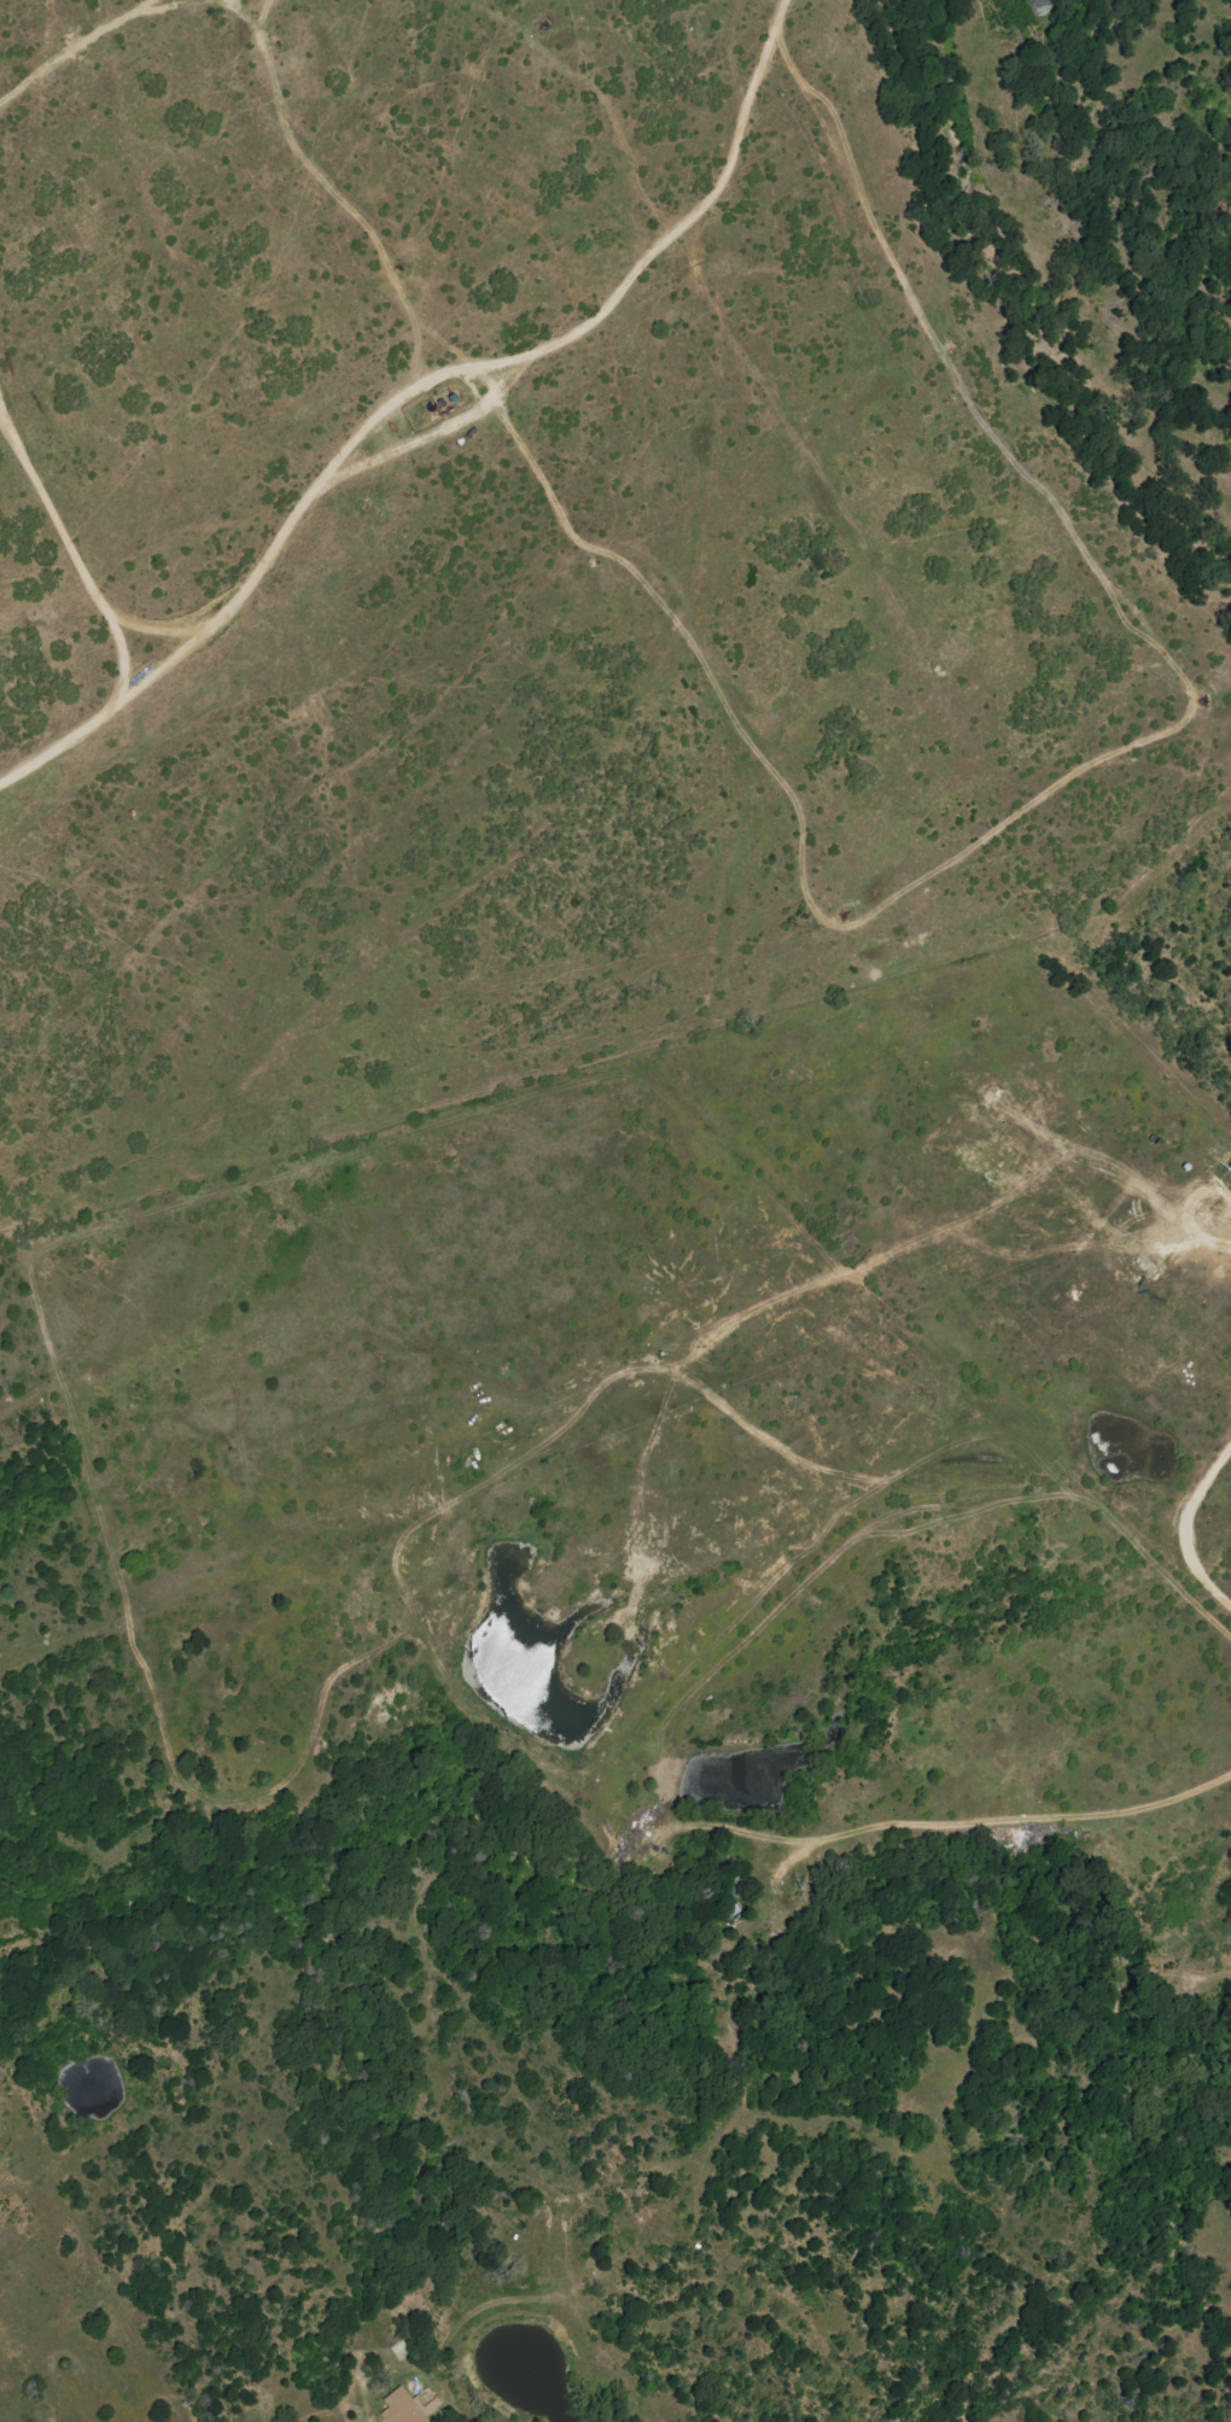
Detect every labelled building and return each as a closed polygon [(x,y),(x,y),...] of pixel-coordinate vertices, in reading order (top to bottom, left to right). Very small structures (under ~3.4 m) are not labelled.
[(386,2407),(377,2414),(383,2421),(430,2421),(401,2383),(380,2399),(386,2407)]
